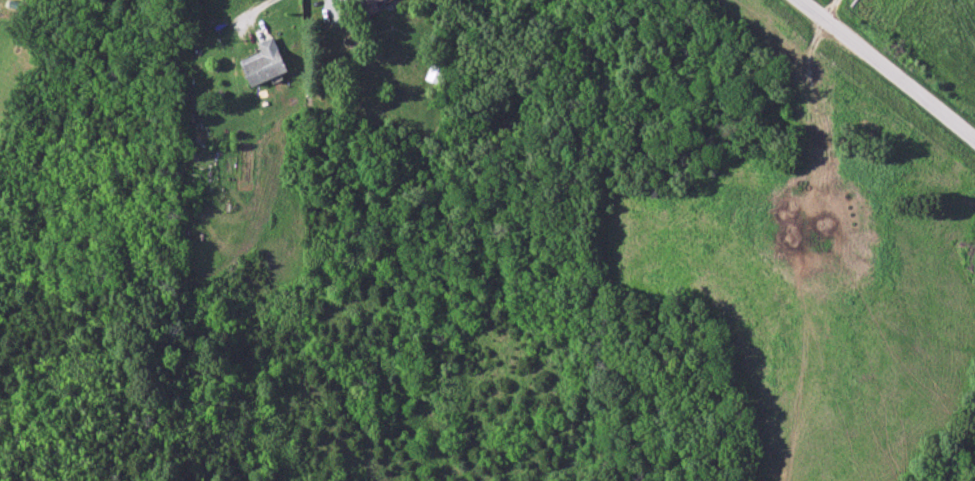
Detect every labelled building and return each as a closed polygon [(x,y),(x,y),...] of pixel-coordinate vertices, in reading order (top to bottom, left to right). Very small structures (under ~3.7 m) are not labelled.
[(366,18),(378,12),(375,6),(386,0),(357,0),(366,18)] [(239,63),(247,87),(285,75),(273,39),(256,45),(260,55),(239,63)] [(439,87),(446,73),(432,66),(425,80),(439,87)]
